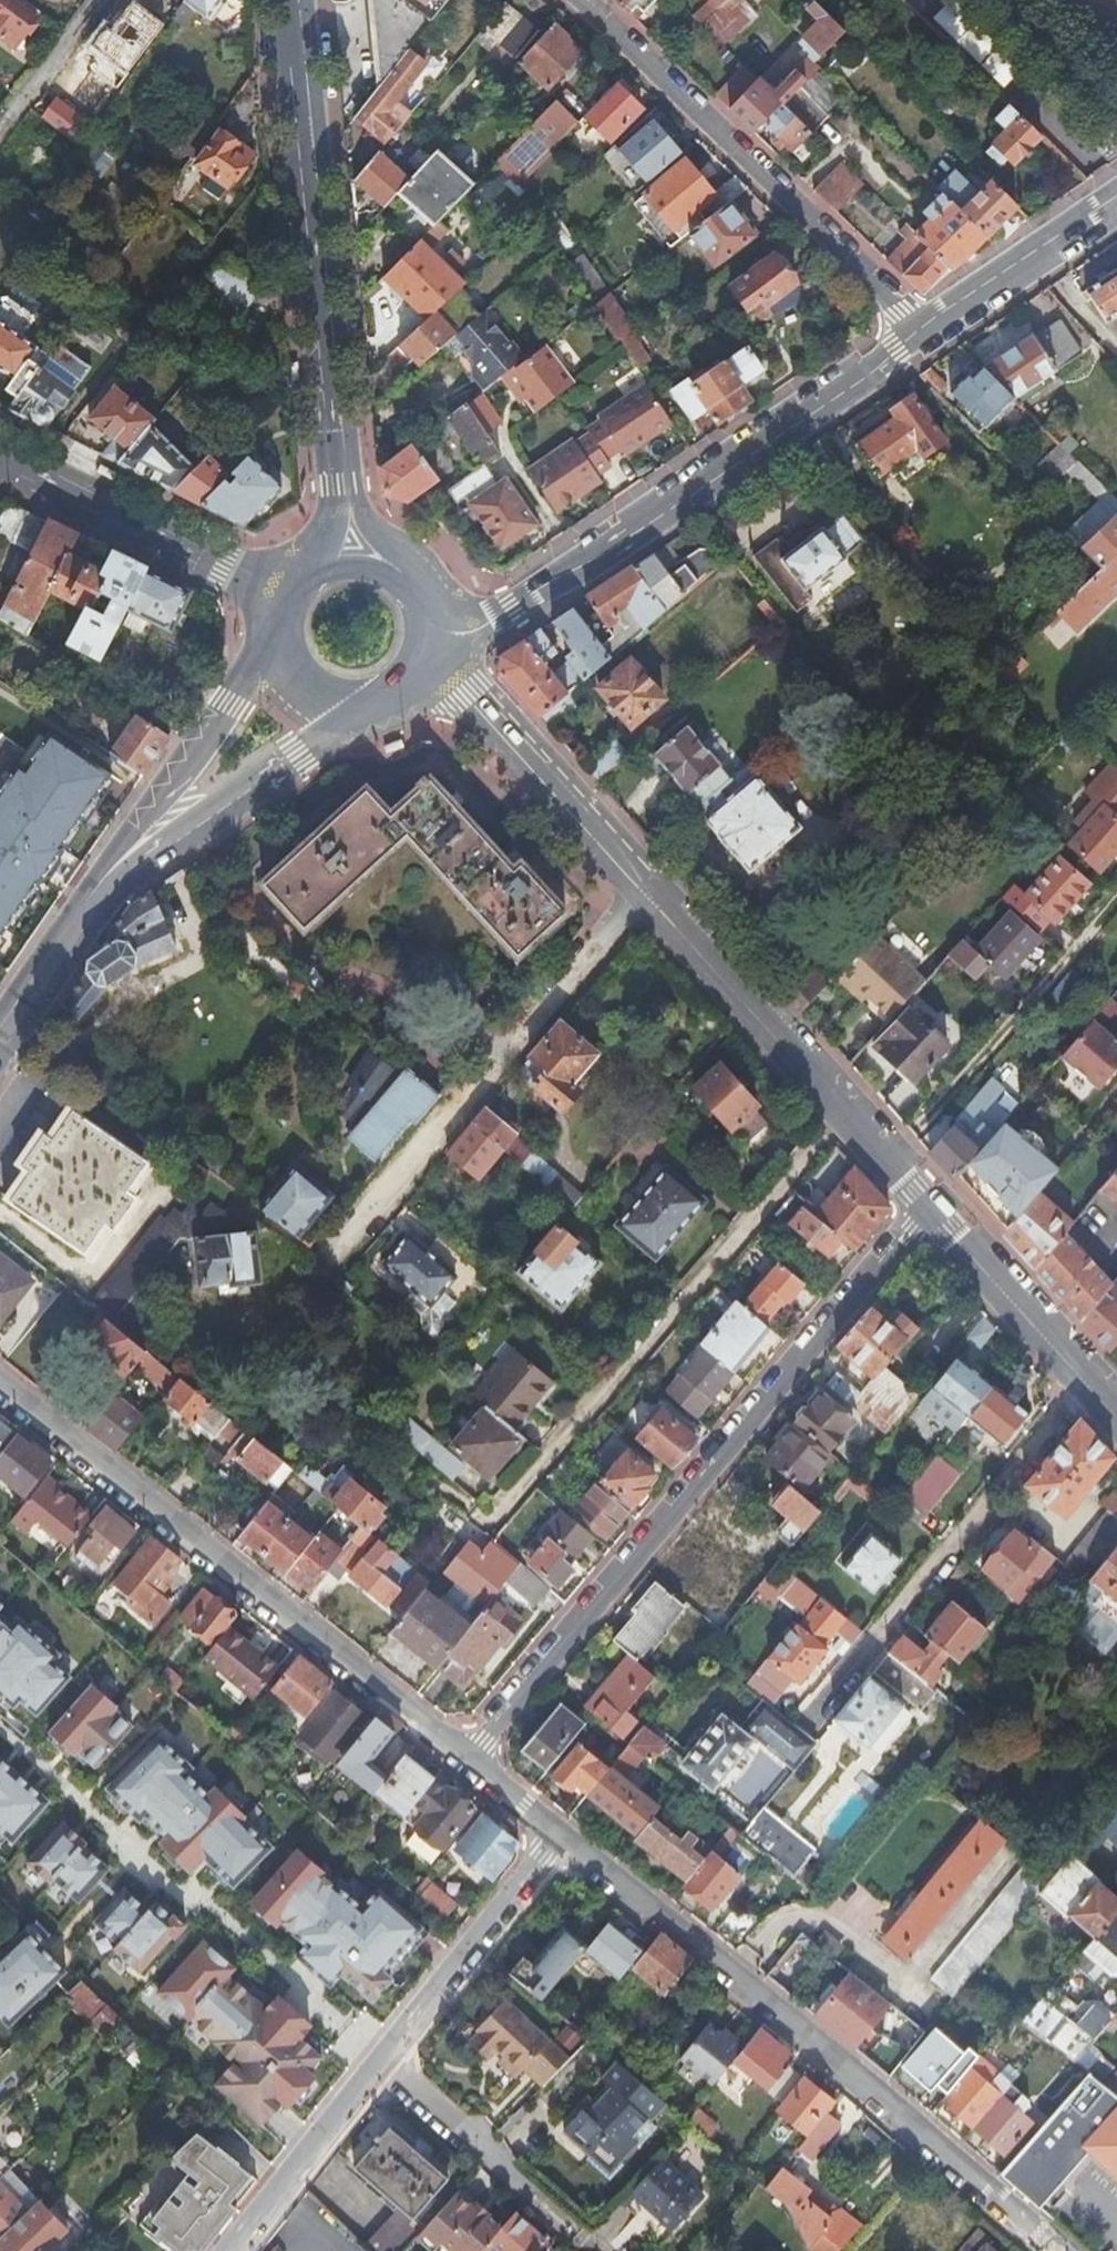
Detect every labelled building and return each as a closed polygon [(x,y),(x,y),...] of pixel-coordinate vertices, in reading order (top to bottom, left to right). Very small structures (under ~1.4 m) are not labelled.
[(11,49),(20,38),(21,39),(40,15),(21,0),(0,0),(0,40),(11,49)] [(139,24),(157,35),(178,0),(153,0),(139,24)] [(172,21),(181,27),(193,12),(211,24),(229,0),(187,0),(172,21)] [(375,93),(406,53),(448,0),(365,0),(375,93)] [(624,12),(625,11),(630,5),(636,10),(643,17),(659,0),(612,0),(623,11),(624,12)] [(710,2),(692,19),(700,27),(729,0),(709,0),(710,2)] [(700,27),(721,48),(754,17),(742,3),(739,0),(729,0),(700,27)] [(952,0),(949,0),(931,19),(1001,87),(1020,68),(952,0)] [(538,33),(503,5),(473,40),(490,52),(497,45),(516,59),(538,33)] [(630,5),(625,11),(631,16),(636,10),(630,5)] [(821,59),(843,37),(813,7),(808,12),(819,25),(803,41),(821,59)] [(135,64),(151,31),(118,14),(101,48),(135,64)] [(580,53),(551,27),(518,63),(547,89),(580,53)] [(424,67),(406,53),(375,93),(354,120),(369,133),(365,137),(382,149),(410,116),(393,105),(424,67)] [(812,68),(810,65),(804,65),(772,98),(757,82),(728,112),(752,135),(763,126),(783,108),(817,73),(812,68)] [(740,68),(714,96),(726,107),(751,78),(740,68)] [(824,116),(843,98),(817,73),(783,108),(809,134),(812,137),(829,121),(824,116)] [(641,111),(614,85),(583,117),(593,127),(586,135),(591,141),(599,133),(608,142),(641,111)] [(555,103),(531,127),(501,159),(522,179),(549,152),(576,124),(555,103)] [(790,153),(809,134),(783,108),(763,126),(790,153)] [(1014,170),(1042,141),(1010,109),(995,124),(998,126),(1006,135),(997,144),(987,155),(1002,170),(1009,163),(1014,170)] [(182,154),(191,161),(217,126),(208,119),(182,154)] [(645,186),(681,155),(652,122),(618,152),(645,186)] [(988,136),(997,144),(1006,135),(998,126),(988,136)] [(93,127),(84,140),(100,152),(109,140),(93,127)] [(254,158),(220,134),(195,167),(229,191),(254,158)] [(1099,154),(1109,168),(1116,162),(1116,142),(1099,154)] [(407,165),(415,173),(430,158),(421,150),(407,165)] [(415,173),(409,181),(395,195),(414,213),(398,231),(415,247),(474,187),(435,152),(430,158),(415,173)] [(379,153),(354,182),(382,209),(395,195),(409,181),(379,153)] [(747,189),(733,177),(711,193),(684,162),(643,196),(679,241),(688,234),(702,223),(730,202),(747,189)] [(474,187),(415,247),(396,267),(384,279),(426,321),(455,294),(464,286),(453,276),(463,267),(449,253),(439,263),(427,250),(447,230),(460,243),(516,186),(495,165),(474,187)] [(835,215),(863,187),(840,165),(812,193),(835,215)] [(985,240),(1016,209),(993,185),(980,198),(954,171),(935,191),(941,197),(950,205),(985,240)] [(947,271),(950,275),(985,240),(950,205),(941,197),(922,216),(931,225),(917,238),(915,239),(947,271)] [(730,202),(702,223),(688,234),(714,267),(753,237),(743,224),(745,222),(730,202)] [(545,211),(536,219),(557,248),(563,257),(571,249),(545,211)] [(906,284),(932,286),(947,271),(915,239),(917,238),(907,229),(906,230),(899,237),(906,245),(887,266),(906,284)] [(580,255),(569,266),(575,273),(596,303),(596,304),(606,296),(608,295),(580,255)] [(767,308),(797,286),(773,257),(731,288),(748,312),(761,301),(767,308)] [(236,323),(263,291),(225,258),(198,289),(236,323)] [(1086,292),(1107,323),(1116,317),(1116,271),(1086,292)] [(455,294),(426,321),(382,363),(391,373),(406,360),(402,355),(406,352),(420,367),(443,348),(454,338),(459,334),(454,328),(450,332),(440,320),(448,313),(450,315),(464,303),(455,294)] [(596,304),(596,303),(594,304),(621,345),(632,337),(606,296),(596,304)] [(11,382),(5,392),(15,399),(37,369),(38,370),(47,358),(20,338),(33,320),(3,299),(0,303),(0,374),(11,382)] [(1116,336),(1116,317),(1107,323),(1116,337),(1116,336)] [(164,327),(156,320),(153,325),(139,343),(145,348),(154,338),(164,327)] [(474,321),(459,334),(454,338),(466,352),(463,355),(477,372),(470,379),(481,393),(499,378),(504,375),(525,358),(511,340),(509,342),(494,326),(485,333),(474,321)] [(1033,337),(981,371),(1012,401),(1080,356),(1060,323),(1033,339),(1033,337)] [(632,337),(621,345),(637,370),(648,363),(632,337)] [(466,352),(454,338),(443,348),(455,361),(463,355),(466,352)] [(526,358),(525,358),(504,375),(524,402),(534,415),(571,387),(542,346),(526,358)] [(15,399),(6,411),(30,423),(33,418),(33,419),(33,421),(34,422),(35,423),(36,425),(37,425),(39,427),(41,427),(42,427),(44,427),(45,426),(47,425),(48,424),(49,423),(50,422),(51,420),(51,419),(51,417),(51,416),(50,414),(56,407),(60,411),(70,396),(77,386),(78,386),(89,372),(55,347),(47,358),(38,370),(37,369),(15,399)] [(763,371),(748,349),(691,387),(718,426),(752,403),(741,386),(763,371)] [(937,380),(927,369),(918,375),(930,387),(937,380)] [(1012,401),(981,371),(972,379),(968,376),(949,394),(959,404),(953,410),(977,434),(983,428),(984,429),(1012,401)] [(524,402),(504,375),(499,378),(519,405),(524,402)] [(625,457),(672,425),(645,387),(597,419),(600,423),(586,432),(589,436),(575,446),(572,442),(527,472),(557,512),(602,482),(597,474),(611,465),(607,460),(621,451),(625,457)] [(114,443),(101,459),(117,466),(149,427),(154,422),(115,390),(89,420),(114,443)] [(499,427),(478,395),(465,405),(485,436),(499,427)] [(924,459),(945,444),(913,398),(891,412),(896,419),(856,447),(874,472),(872,473),(873,476),(876,475),(878,479),(918,451),(924,459)] [(485,436),(465,405),(449,418),(457,430),(480,465),(481,465),(497,454),(485,436)] [(149,427),(117,466),(172,493),(195,470),(149,427)] [(248,441),(236,428),(226,436),(227,439),(238,451),(248,441)] [(421,439),(380,469),(382,496),(387,496),(390,498),(397,499),(403,502),(406,503),(438,481),(417,452),(426,445),(421,439)] [(1056,480),(1074,457),(1056,443),(1038,467),(1056,480)] [(195,470),(172,493),(200,508),(232,476),(225,470),(221,473),(206,458),(195,470)] [(200,508),(242,529),(281,491),(250,459),(248,461),(232,476),(200,508)] [(497,486),(481,465),(480,465),(461,480),(445,491),(456,506),(464,500),(501,550),(538,525),(509,485),(500,484),(497,486)] [(7,504),(0,517),(0,539),(29,554),(45,523),(7,504)] [(837,522),(824,531),(822,529),(779,562),(804,593),(846,560),(844,558),(858,548),(837,522)] [(1082,552),(1102,572),(1116,558),(1116,522),(1082,552)] [(29,554),(0,613),(0,622),(23,637),(48,591),(85,610),(67,643),(100,660),(119,623),(145,573),(112,556),(102,576),(66,558),(76,538),(45,523),(29,554)] [(664,570),(652,555),(631,570),(663,612),(683,595),(720,564),(710,552),(698,552),(676,569),(667,567),(664,570)] [(1116,597),(1116,558),(1102,572),(1058,615),(1077,635),(1116,597)] [(608,659),(663,612),(631,570),(591,596),(584,601),(594,615),(610,638),(600,649),(608,659)] [(189,595),(145,573),(119,623),(127,626),(134,614),(170,632),(189,595)] [(776,629),(782,623),(764,600),(758,606),(776,629)] [(570,692),(608,659),(600,649),(610,638),(594,615),(582,625),(571,610),(555,621),(551,624),(571,652),(564,659),(568,663),(558,672),(555,667),(549,673),(542,665),(554,656),(554,652),(539,632),(500,658),(498,674),(539,719),(570,692)] [(51,639),(44,650),(58,659),(65,648),(51,639)] [(629,729),(661,702),(629,662),(597,690),(629,729)] [(570,692),(539,719),(549,731),(580,704),(570,692)] [(109,754),(142,775),(167,738),(136,716),(109,754)] [(40,730),(0,791),(0,936),(107,773),(40,730)] [(699,809),(730,782),(687,730),(655,757),(699,809)] [(1111,767),(1101,777),(1116,791),(1116,773),(1111,767)] [(798,830),(746,768),(730,782),(699,809),(697,811),(705,820),(704,822),(720,840),(719,841),(732,856),(733,856),(748,873),(798,830)] [(514,961),(563,917),(520,866),(511,874),(501,861),(452,805),(430,780),(428,782),(424,777),(414,785),(418,790),(389,816),(365,789),(314,837),(262,886),(305,931),(406,838),(514,961)] [(1101,777),(1086,794),(1095,802),(1103,810),(1082,833),(1069,847),(1099,873),(1116,854),(1116,791),(1101,777)] [(1103,810),(1095,802),(1074,825),(1082,833),(1103,810)] [(1007,894),(1000,901),(1038,936),(1050,922),(1054,925),(1089,887),(1060,861),(1026,898),(1014,886),(1007,894)] [(175,952),(151,895),(129,911),(108,938),(108,945),(108,949),(106,952),(103,955),(98,959),(89,962),(86,975),(51,1027),(61,1034),(64,1030),(70,1022),(74,1018),(78,1022),(93,1004),(105,991),(129,973),(135,969),(143,965),(159,959),(175,952)] [(947,959),(949,961),(974,983),(989,967),(1004,980),(1039,941),(1010,916),(975,954),(962,942),(947,959)] [(860,952),(835,978),(853,995),(863,1004),(868,999),(890,1021),(891,1021),(916,992),(925,983),(875,936),(866,945),(860,952)] [(785,994),(802,1012),(827,987),(812,974),(802,983),(801,981),(785,994)] [(1091,1022),(1098,1028),(1107,1018),(1108,1019),(1116,1008),(1116,1007),(1110,1000),(1109,1000),(1091,1022)] [(913,1084),(948,1047),(909,1012),(874,1048),(913,1084)] [(1091,1022),(1060,1058),(1097,1090),(1116,1067),(1116,1044),(1113,1041),(1098,1028),(1091,1022)] [(560,1023),(520,1069),(526,1076),(530,1072),(533,1075),(527,1082),(562,1113),(580,1092),(570,1084),(595,1055),(560,1023)] [(350,1088),(352,1090),(335,1113),(349,1123),(366,1100),(368,1102),(387,1074),(370,1061),(350,1088)] [(732,1130),(753,1111),(756,1109),(719,1068),(692,1092),(707,1109),(714,1116),(729,1133),(732,1130)] [(418,1120),(438,1098),(405,1070),(364,1118),(371,1124),(353,1145),(374,1163),(415,1118),(418,1120)] [(956,1125),(930,1155),(934,1160),(953,1181),(979,1151),(993,1134),(1007,1118),(995,1107),(993,1100),(1001,1091),(990,1081),(960,1117),(963,1119),(958,1125),(956,1125)] [(488,1106),(472,1126),(503,1152),(521,1168),(532,1155),(514,1139),(518,1134),(488,1106)] [(767,1126),(753,1111),(732,1130),(747,1146),(767,1126)] [(127,1195),(147,1164),(72,1112),(52,1141),(45,1135),(21,1168),(30,1174),(9,1203),(84,1256),(103,1225),(113,1232),(134,1199),(127,1195)] [(371,1124),(364,1118),(346,1139),(353,1145),(371,1124)] [(1022,1141),(1002,1125),(993,1134),(979,1151),(953,1181),(959,1188),(989,1221),(995,1227),(1003,1237),(1038,1195),(1045,1186),(1058,1171),(1049,1164),(1040,1157),(1022,1141)] [(503,1152),(472,1126),(448,1154),(480,1181),(503,1152)] [(776,1136),(767,1126),(747,1146),(756,1155),(776,1136)] [(1026,1135),(1022,1141),(1040,1157),(1045,1151),(1042,1148),(1043,1145),(1041,1141),(1039,1139),(1037,1137),(1033,1137),(1029,1138),(1026,1135)] [(521,1168),(545,1189),(556,1176),(532,1155),(521,1168)] [(629,1192),(639,1200),(665,1169),(655,1161),(629,1192)] [(829,1162),(802,1195),(816,1207),(843,1174),(829,1162)] [(278,1224),(296,1238),(329,1199),(295,1169),(259,1210),(278,1224)] [(665,1169),(639,1200),(616,1227),(653,1260),(703,1202),(665,1169)] [(854,1170),(813,1218),(842,1243),(853,1252),(877,1224),(889,1209),(854,1170)] [(1100,1192),(1116,1207),(1116,1172),(1100,1192)] [(545,1189),(554,1197),(568,1182),(558,1174),(556,1176),(545,1189)] [(554,1197),(571,1212),(586,1194),(570,1180),(568,1182),(554,1197)] [(1018,1253),(1033,1270),(1064,1234),(1072,1224),(1038,1195),(1003,1237),(1018,1253)] [(252,1234),(266,1233),(232,1206),(223,1216),(211,1206),(202,1217),(190,1207),(181,1217),(174,1211),(165,1221),(160,1217),(88,1306),(98,1315),(111,1325),(118,1317),(139,1290),(179,1242),(195,1240),(252,1234)] [(829,1258),(842,1243),(813,1218),(803,1209),(790,1224),(829,1258)] [(560,1312),(598,1266),(555,1229),(516,1275),(560,1312)] [(258,1284),(252,1234),(195,1240),(201,1285),(231,1282),(231,1287),(258,1284)] [(1064,1234),(1033,1270),(1080,1322),(1112,1286),(1064,1234)] [(379,1266),(412,1294),(428,1308),(439,1295),(453,1278),(437,1264),(407,1238),(405,1236),(379,1266)] [(31,1283),(0,1258),(0,1322),(31,1283)] [(742,1310),(762,1326),(784,1301),(789,1305),(804,1287),(778,1265),(763,1283),(742,1310)] [(1112,1286),(1080,1322),(1081,1323),(1108,1353),(1116,1342),(1116,1279),(1112,1286)] [(161,1308),(139,1290),(118,1317),(128,1325),(121,1334),(132,1342),(161,1308)] [(428,1308),(412,1294),(407,1300),(419,1311),(419,1325),(425,1331),(433,1331),(439,1324),(437,1320),(450,1305),(439,1295),(428,1308)] [(737,1305),(701,1348),(704,1350),(733,1374),(747,1357),(744,1354),(766,1329),(762,1326),(742,1310),(737,1305)] [(870,1310),(854,1328),(890,1362),(905,1346),(909,1349),(921,1335),(903,1317),(891,1329),(870,1310)] [(111,1325),(98,1315),(89,1325),(98,1332),(89,1343),(104,1356),(89,1374),(95,1379),(92,1384),(108,1397),(110,1396),(126,1374),(128,1376),(137,1364),(145,1353),(132,1342),(121,1334),(111,1325)] [(996,1329),(983,1315),(964,1339),(978,1350),(996,1329)] [(118,1317),(111,1325),(121,1334),(128,1325),(118,1317)] [(854,1328),(836,1348),(872,1382),(874,1380),(884,1369),(890,1362),(854,1328)] [(712,1400),(733,1374),(704,1350),(682,1376),(665,1397),(694,1421),(712,1400)] [(510,1352),(472,1399),(484,1409),(511,1431),(549,1384),(510,1352)] [(171,1391),(179,1381),(145,1353),(137,1364),(171,1391)] [(966,1420),(993,1388),(957,1359),(931,1391),(919,1405),(955,1434),(966,1420)] [(889,1393),(899,1382),(884,1369),(874,1380),(889,1393)] [(827,1389),(849,1407),(857,1398),(836,1380),(827,1389)] [(849,1407),(884,1436),(916,1397),(899,1382),(889,1393),(874,1380),(872,1382),(857,1398),(849,1407)] [(233,1448),(244,1434),(179,1381),(171,1391),(164,1401),(202,1434),(207,1428),(233,1448)] [(1002,1386),(998,1382),(993,1388),(966,1420),(1001,1448),(1027,1415),(998,1392),(1002,1386)] [(108,1397),(86,1427),(115,1451),(137,1423),(124,1413),(127,1409),(110,1396),(108,1397)] [(821,1396),(809,1410),(808,1409),(795,1424),(827,1451),(851,1422),(821,1396)] [(124,1413),(137,1423),(140,1419),(127,1409),(124,1413)] [(511,1431),(484,1409),(451,1447),(489,1480),(523,1441),(511,1431)] [(671,1469),(698,1437),(678,1418),(674,1423),(661,1412),(637,1440),(671,1469)] [(1065,1520),(1114,1460),(1109,1454),(1079,1421),(1025,1487),(1065,1520)] [(408,1422),(396,1436),(450,1480),(461,1467),(408,1422)] [(11,1434),(0,1425),(0,1447),(11,1434)] [(800,1490),(826,1458),(791,1428),(765,1460),(800,1490)] [(266,1485),(283,1465),(244,1434),(233,1448),(224,1459),(228,1463),(233,1458),(266,1485)] [(48,1464),(17,1439),(0,1459),(0,1478),(23,1496),(48,1464)] [(189,1476),(202,1486),(223,1460),(209,1450),(189,1476)] [(642,1488),(652,1478),(627,1456),(602,1484),(631,1509),(646,1491),(642,1488)] [(894,1508),(915,1526),(925,1514),(924,1513),(954,1474),(935,1458),(894,1508)] [(275,1493),(292,1472),(283,1465),(266,1485),(275,1493)] [(362,1529),(366,1532),(369,1528),(373,1531),(380,1522),(376,1519),(383,1510),(349,1482),(339,1494),(308,1467),(298,1478),(315,1491),(339,1510),(362,1529)] [(873,1510),(883,1499),(852,1474),(844,1485),(873,1510)] [(29,1497),(11,1520),(26,1533),(37,1520),(68,1546),(91,1518),(44,1480),(29,1497)] [(628,1512),(598,1485),(580,1506),(582,1508),(578,1513),(605,1536),(612,1527),(614,1529),(628,1512)] [(764,1583),(778,1566),(820,1514),(788,1486),(772,1506),(780,1514),(768,1529),(781,1540),(771,1553),(764,1548),(751,1565),(748,1569),(764,1583)] [(1102,1508),(1107,1512),(1064,1568),(1085,1586),(1088,1582),(1116,1547),(1116,1489),(1102,1508)] [(242,1534),(262,1509),(250,1498),(229,1523),(242,1534)] [(696,1526),(697,1527),(739,1562),(743,1558),(762,1534),(718,1499),(696,1526)] [(1027,1511),(1015,1500),(1004,1513),(1017,1524),(1027,1511)] [(262,1556),(289,1524),(272,1510),(275,1506),(269,1501),(262,1509),(242,1534),(239,1538),(262,1556)] [(115,1548),(120,1552),(135,1533),(105,1509),(90,1528),(95,1533),(80,1552),(99,1567),(110,1554),(115,1548)] [(350,1542),(362,1529),(339,1510),(328,1524),(350,1542)] [(568,1569),(592,1539),(562,1513),(540,1539),(547,1545),(530,1566),(553,1587),(557,1590),(571,1572),(568,1569)] [(306,1538),(289,1524),(262,1556),(286,1576),(287,1574),(315,1539),(310,1534),(306,1538)] [(748,1569),(739,1562),(697,1527),(680,1546),(732,1590),(726,1597),(724,1595),(723,1597),(721,1596),(702,1619),(721,1635),(764,1583),(748,1569)] [(401,1620),(422,1594),(430,1584),(414,1571),(397,1557),(366,1532),(362,1529),(350,1542),(340,1555),(332,1564),(401,1620)] [(1041,1579),(1055,1561),(1029,1539),(1025,1544),(1013,1534),(983,1571),(993,1579),(988,1585),(1015,1606),(1036,1579),(1041,1579)] [(332,1564),(340,1555),(318,1536),(315,1539),(287,1574),(310,1592),(332,1564)] [(872,1595),(900,1561),(870,1536),(842,1570),(872,1595)] [(547,1545),(540,1539),(539,1538),(521,1559),(530,1566),(547,1545)] [(180,1562),(150,1539),(112,1584),(133,1601),(129,1608),(150,1626),(170,1600),(161,1592),(168,1582),(165,1580),(180,1562)] [(435,1605),(422,1594),(401,1620),(391,1633),(436,1670),(439,1667),(473,1624),(484,1611),(491,1602),(505,1585),(520,1566),(493,1542),(492,1542),(480,1555),(469,1545),(444,1577),(455,1586),(443,1599),(441,1598),(435,1605)] [(1088,1582),(1085,1586),(1079,1593),(1075,1598),(1088,1609),(1071,1630),(1104,1656),(1116,1640),(1116,1547),(1088,1582)] [(115,1558),(120,1552),(115,1548),(110,1554),(115,1558)] [(99,1567),(80,1552),(75,1558),(94,1573),(99,1567)] [(751,1565),(743,1558),(739,1562),(748,1569),(751,1565)] [(520,1566),(505,1585),(532,1608),(548,1590),(526,1571),(520,1566)] [(548,1590),(549,1591),(553,1587),(530,1566),(526,1571),(548,1590)] [(835,1637),(850,1649),(862,1634),(796,1580),(780,1599),(803,1619),(798,1626),(796,1625),(769,1658),(770,1659),(792,1678),(799,1684),(826,1650),(826,1649),(835,1637)] [(638,1663),(683,1608),(656,1586),(634,1611),(638,1615),(614,1643),(638,1663)] [(200,1590),(178,1618),(213,1646),(227,1629),(235,1619),(200,1590)] [(945,1654),(958,1665),(996,1618),(963,1590),(925,1638),(930,1642),(945,1654)] [(484,1611),(473,1624),(439,1667),(462,1686),(499,1642),(503,1645),(519,1626),(491,1602),(484,1611)] [(13,1703),(19,1696),(36,1710),(65,1677),(49,1663),(55,1656),(19,1625),(11,1634),(0,1625),(0,1692),(13,1703)] [(203,1659),(253,1700),(277,1670),(227,1629),(213,1646),(203,1659)] [(923,1654),(903,1637),(888,1655),(928,1687),(942,1670),(936,1664),(945,1654),(930,1642),(929,1644),(931,1645),(923,1654)] [(920,1714),(936,1694),(928,1687),(888,1655),(872,1675),(920,1714)] [(330,1690),(333,1687),(299,1659),(291,1670),(286,1666),(279,1675),(283,1679),(273,1691),(286,1702),(278,1712),(279,1718),(297,1732),(308,1719),(330,1690)] [(593,1716),(621,1739),(635,1721),(626,1713),(654,1680),(630,1659),(586,1711),(593,1716)] [(770,1659),(756,1675),(778,1694),(792,1678),(770,1659)] [(158,1680),(175,1694),(183,1684),(167,1670),(158,1680)] [(902,1707),(869,1679),(837,1717),(834,1722),(868,1750),(902,1707)] [(118,1710),(90,1686),(50,1733),(74,1754),(78,1749),(97,1765),(130,1726),(115,1713),(118,1710)] [(336,1766),(340,1761),(371,1723),(330,1690),(308,1719),(297,1732),(336,1766)] [(754,1740),(795,1772),(815,1748),(813,1747),(802,1737),(787,1725),(763,1705),(740,1734),(722,1718),(684,1762),(680,1759),(680,1757),(668,1747),(667,1747),(664,1745),(648,1732),(654,1725),(653,1724),(656,1721),(652,1718),(647,1724),(629,1746),(645,1759),(679,1787),(686,1792),(701,1804),(708,1811),(718,1798),(711,1792),(754,1740)] [(523,1750),(548,1771),(584,1726),(560,1707),(523,1750)] [(374,1720),(393,1735),(400,1727),(381,1711),(374,1720)] [(369,1765),(393,1735),(374,1720),(371,1723),(340,1761),(336,1766),(371,1797),(386,1778),(369,1765)] [(740,1734),(743,1730),(731,1720),(728,1724),(740,1734)] [(186,1771),(157,1745),(114,1791),(138,1813),(143,1808),(171,1834),(161,1844),(191,1872),(206,1856),(232,1881),(261,1850),(237,1827),(247,1817),(213,1786),(202,1799),(180,1778),(186,1771)] [(637,1839),(652,1821),(659,1812),(624,1784),(645,1759),(629,1746),(607,1773),(588,1796),(587,1798),(637,1839)] [(588,1796),(607,1773),(578,1748),(553,1777),(556,1779),(556,1785),(562,1791),(569,1790),(571,1792),(577,1787),(588,1796)] [(371,1797),(402,1821),(413,1807),(434,1782),(403,1757),(386,1778),(371,1797)] [(9,1842),(42,1802),(0,1768),(0,1835),(9,1842)] [(473,1813),(435,1781),(434,1782),(413,1807),(402,1821),(416,1833),(440,1853),(473,1813)] [(1112,1803),(1091,1828),(1105,1839),(1116,1849),(1116,1807),(1112,1803)] [(794,1881),(807,1891),(818,1877),(807,1868),(818,1854),(764,1810),(741,1838),(773,1864),(794,1881)] [(518,1848),(517,1847),(482,1819),(455,1852),(491,1881),(517,1850),(518,1848)] [(636,1841),(686,1883),(703,1863),(690,1852),(697,1843),(688,1835),(679,1844),(652,1821),(637,1839),(636,1841)] [(886,1947),(890,1949),(988,1828),(979,1821),(974,1827),(979,1832),(886,1947)] [(87,1845),(62,1824),(31,1858),(79,1900),(106,1870),(83,1849),(87,1845)] [(881,1942),(886,1947),(979,1832),(974,1827),(881,1942)] [(905,1962),(1004,1841),(992,1831),(988,1828),(890,1949),(905,1962)] [(1092,1855),(1105,1839),(1091,1828),(1079,1844),(1092,1855)] [(686,1883),(683,1887),(711,1910),(737,1878),(717,1862),(738,1835),(730,1829),(703,1863),(686,1883)] [(440,1853),(416,1833),(405,1847),(429,1867),(440,1853)] [(310,1945),(302,1955),(330,1979),(337,1970),(373,2000),(392,1978),(381,1969),(415,1929),(379,1898),(364,1915),(318,1877),(323,1870),(296,1847),(249,1902),(279,1927),(283,1923),(310,1945)] [(1092,1940),(1116,1911),(1116,1903),(1097,1885),(1098,1883),(1068,1857),(1050,1879),(1038,1894),(1066,1919),(1068,1918),(1092,1940)] [(951,2001),(967,1982),(1038,1894),(1050,1879),(1029,1862),(931,1984),(951,2001)] [(415,1895),(420,1899),(445,1921),(456,1907),(430,1886),(425,1882),(415,1895)] [(151,1913),(121,1887),(92,1922),(120,1945),(116,1950),(144,1973),(184,1925),(159,1904),(151,1913)] [(1072,1964),(1094,1983),(1103,1972),(1108,1976),(1116,1975),(1116,1911),(1092,1940),(1072,1964)] [(617,1983),(642,1953),(628,1940),(623,1936),(610,1924),(585,1954),(617,1983)] [(524,1958),(511,1975),(542,2002),(586,1948),(564,1930),(535,1967),(524,1958)] [(627,1931),(623,1936),(628,1940),(632,1935),(627,1931)] [(816,1945),(835,1957),(843,1945),(824,1933),(816,1945)] [(819,1949),(801,1935),(766,1979),(769,1981),(799,1945),(813,1956),(819,1949)] [(660,1936),(653,1945),(632,1970),(663,1996),(673,1984),(684,1970),(691,1961),(660,1936)] [(25,1938),(0,1962),(0,2010),(9,2019),(58,1971),(25,1938)] [(236,1968),(202,1940),(159,1990),(238,2063),(218,2085),(264,2123),(280,2104),(284,2107),(310,2075),(306,2072),(320,2054),(301,2040),(312,2027),(276,1996),(265,2009),(228,1979),(236,1968)] [(823,1993),(807,2012),(816,2019),(853,2049),(866,2060),(874,2050),(878,2040),(877,2038),(868,2032),(889,2006),(861,1984),(850,1975),(836,1991),(831,1986),(824,1994),(823,1993)] [(63,1998),(90,2025),(107,2008),(80,1982),(63,1998)] [(1055,1982),(1050,1989),(1104,2032),(1116,2019),(1098,2004),(1083,2004),(1055,1982)] [(1046,2045),(1072,2065),(1104,2032),(1050,1989),(1019,2024),(1046,2045)] [(516,2079),(524,2070),(549,2045),(507,2004),(479,2033),(481,2035),(472,2044),(489,2060),(498,2051),(505,2058),(500,2063),(516,2079)] [(102,2037),(120,2021),(107,2008),(90,2025),(102,2037)] [(713,2087),(734,2064),(745,2050),(735,2041),(726,2041),(720,2036),(708,2026),(680,2061),(713,2087)] [(570,2053),(574,2057),(589,2041),(580,2034),(572,2027),(570,2030),(581,2041),(570,2053)] [(558,2041),(570,2053),(581,2041),(570,2030),(558,2041)] [(967,2070),(977,2058),(966,2049),(961,2055),(933,2030),(901,2067),(929,2093),(935,2086),(946,2095),(967,2070)] [(723,2032),(720,2036),(726,2041),(735,2041),(723,2032)] [(734,2064),(768,2091),(787,2068),(793,2061),(758,2033),(745,2050),(734,2064)] [(141,2042),(124,2059),(138,2073),(155,2056),(141,2042)] [(524,2070),(543,2089),(567,2063),(549,2045),(524,2070)] [(999,2076),(977,2058),(967,2070),(989,2088),(999,2076)] [(648,2123),(665,2106),(653,2095),(616,2064),(600,2081),(612,2092),(588,2117),(582,2112),(563,2131),(591,2156),(600,2146),(618,2163),(636,2142),(631,2137),(645,2121),(648,2123)] [(803,2080),(787,2068),(768,2091),(783,2104),(803,2080)] [(960,2119),(973,2130),(1010,2087),(999,2076),(989,2088),(967,2070),(946,2095),(941,2102),(954,2114),(960,2119)] [(1102,2089),(1116,2100),(1116,2075),(1102,2089)] [(1001,2176),(1037,2208),(1089,2149),(1116,2174),(1116,2100),(1102,2089),(1100,2087),(1088,2077),(1039,2132),(1012,2163),(1001,2176)] [(808,2137),(826,2114),(834,2104),(803,2080),(783,2104),(777,2111),(808,2137)] [(973,2130),(1012,2163),(1039,2132),(1019,2115),(1029,2103),(1010,2087),(973,2130)] [(808,2137),(797,2150),(812,2161),(839,2126),(826,2114),(808,2137)] [(960,2119),(954,2114),(950,2119),(955,2124),(960,2119)] [(690,2127),(707,2142),(717,2131),(700,2115),(690,2127)] [(367,2250),(406,2250),(418,2238),(425,2229),(414,2220),(448,2181),(390,2130),(354,2170),(398,2208),(363,2247),(367,2250)] [(255,2187),(256,2185),(255,2184),(256,2182),(195,2135),(167,2161),(197,2184),(193,2190),(187,2186),(185,2185),(184,2185),(182,2186),(181,2186),(179,2187),(178,2188),(177,2189),(176,2190),(175,2192),(175,2193),(175,2195),(175,2196),(175,2198),(176,2199),(176,2200),(182,2204),(177,2211),(161,2198),(138,2228),(168,2250),(204,2250),(255,2187)] [(609,2173),(618,2163),(600,2146),(591,2156),(609,2173)] [(10,2171),(0,2161),(0,2180),(8,2173),(10,2171)] [(701,2199),(660,2161),(628,2193),(621,2203),(618,2205),(633,2218),(644,2228),(653,2217),(670,2232),(701,2199)] [(765,2191),(787,2210),(807,2248),(808,2250),(841,2250),(860,2229),(840,2212),(832,2215),(828,2220),(815,2209),(820,2204),(818,2199),(810,2192),(781,2170),(765,2191)] [(8,2173),(0,2180),(0,2186),(26,2214),(37,2203),(8,2173)] [(26,2214),(0,2186),(0,2238),(26,2214)] [(812,2189),(810,2192),(818,2199),(820,2204),(815,2209),(828,2220),(832,2215),(840,2212),(812,2189)] [(455,2250),(481,2250),(488,2244),(502,2228),(488,2215),(489,2214),(488,2213),(483,2218),(473,2210),(456,2195),(425,2229),(418,2238),(432,2250),(435,2250),(444,2241),(455,2250)] [(38,2202),(37,2203),(26,2214),(0,2238),(0,2250),(48,2250),(66,2233),(38,2202)] [(483,2218),(488,2213),(478,2204),(473,2210),(483,2218)] [(515,2215),(502,2228),(488,2244),(482,2250),(538,2250),(545,2243),(515,2215)] [(986,2250),(973,2238),(962,2250),(985,2250),(986,2250)]
